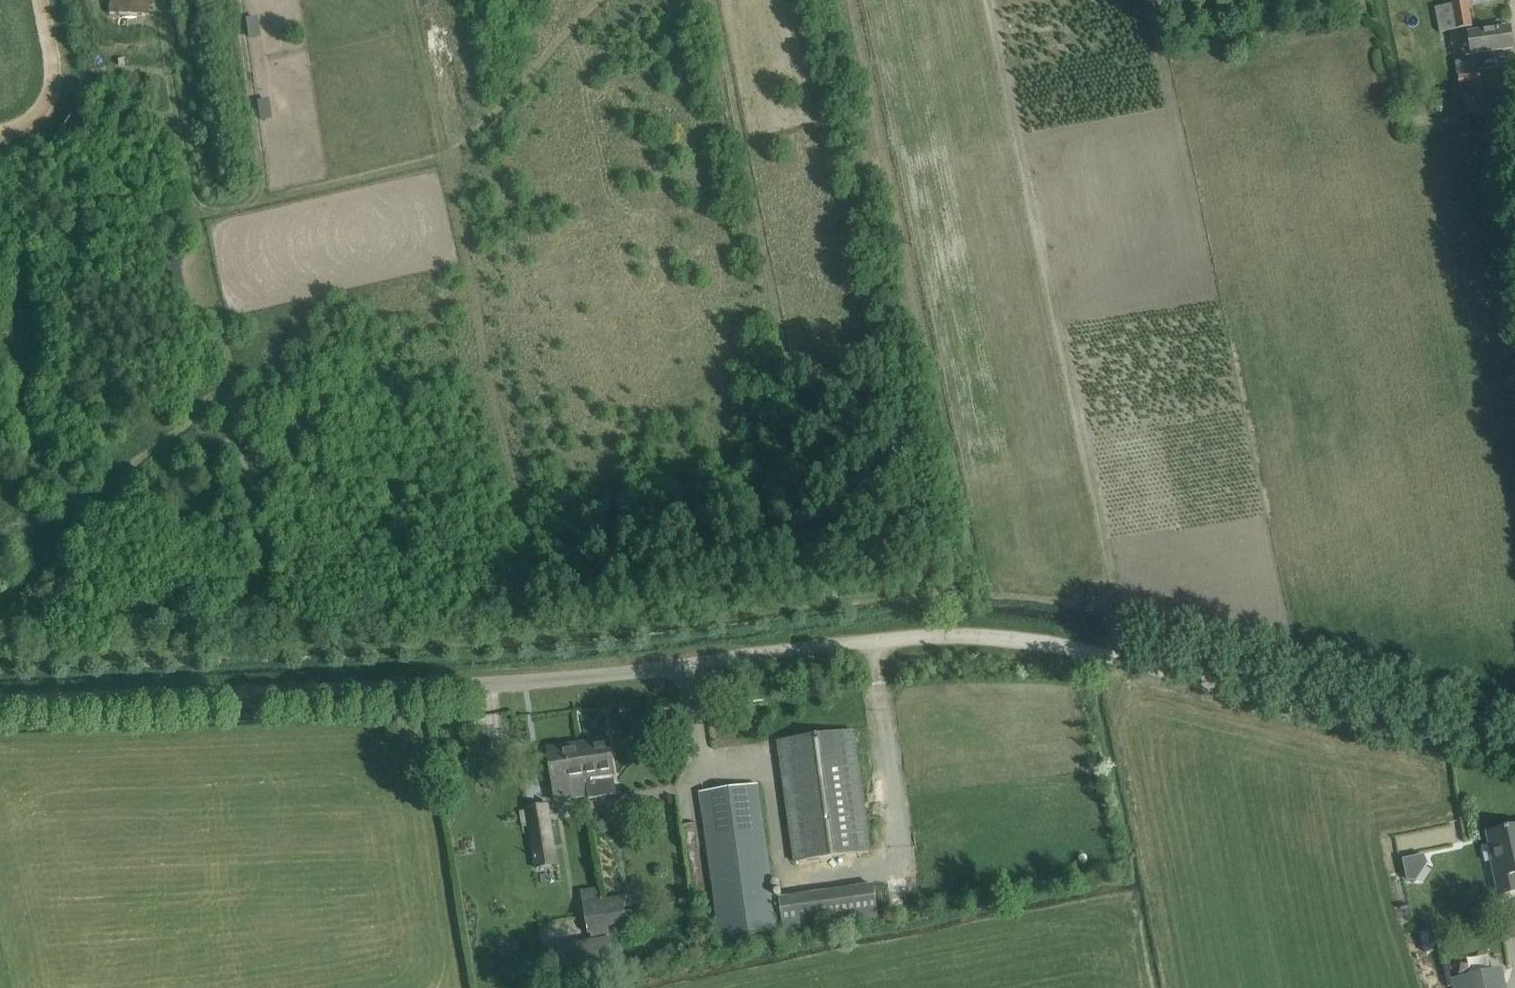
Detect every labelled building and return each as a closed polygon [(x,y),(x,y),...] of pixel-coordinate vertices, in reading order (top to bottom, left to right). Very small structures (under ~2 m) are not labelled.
[(1472,27),(1467,0),(1464,0),(1434,6),(1440,34),(1472,27)] [(1510,27),(1490,30),(1470,34),(1472,48),(1463,49),(1464,56),(1513,48),(1510,27)] [(1474,60),(1458,61),(1459,73),(1475,72),(1474,60)] [(1477,73),(1462,75),(1463,83),(1478,82),(1477,73)] [(1476,94),(1466,95),(1469,115),(1479,114),(1476,94)] [(1509,99),(1498,101),(1500,114),(1510,112),(1509,99)] [(779,740),(796,862),(870,852),(853,730),(779,740)] [(609,739),(580,744),(585,779),(588,797),(616,792),(613,775),(615,775),(609,739)] [(585,779),(580,744),(548,749),(556,802),(588,797),(585,779)] [(701,792),(721,937),(777,929),(757,784),(701,792)] [(527,808),(532,840),(553,837),(547,804),(527,808)] [(1492,852),(1494,862),(1491,862),(1499,895),(1514,892),(1514,826),(1488,832),(1492,852)] [(780,897),(785,931),(880,918),(875,884),(780,897)] [(583,902),(587,932),(628,925),(623,896),(604,899),(602,886),(581,891),(583,902)] [(555,947),(562,985),(618,974),(610,936),(555,947)] [(1453,980),(1455,987),(1504,987),(1501,970),(1461,979),(1453,980)]
